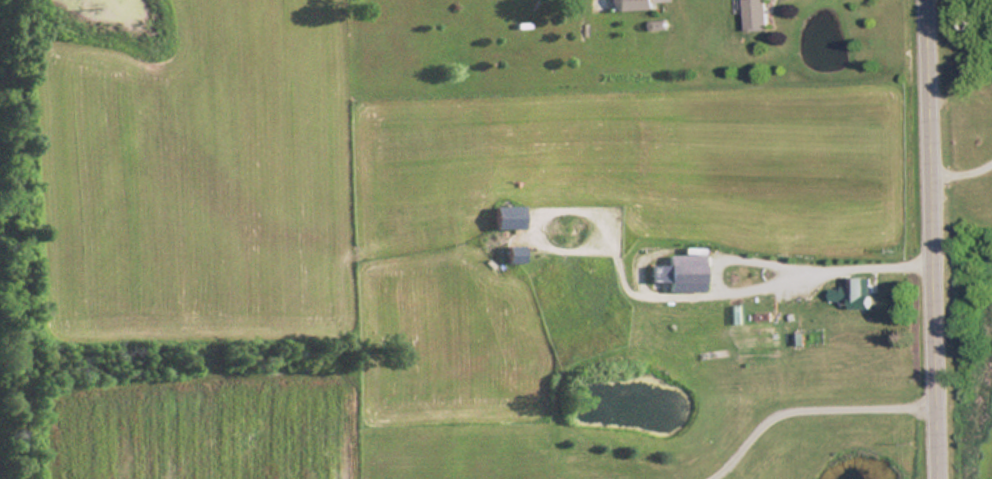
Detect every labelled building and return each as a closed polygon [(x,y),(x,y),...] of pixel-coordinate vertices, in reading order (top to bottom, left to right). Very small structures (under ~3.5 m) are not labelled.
[(653,0),(617,0),(617,10),(653,10),(653,0)] [(745,31),(770,30),(769,0),(744,0),(745,31)] [(524,208),(494,208),(494,230),(524,230),(524,208)] [(523,248),(507,248),(507,265),(523,265),(523,248)] [(651,266),(651,284),(705,284),(705,266),(651,266)] [(857,309),(874,309),(874,280),(853,280),(853,289),(832,289),(832,302),(857,303),(857,309)]
